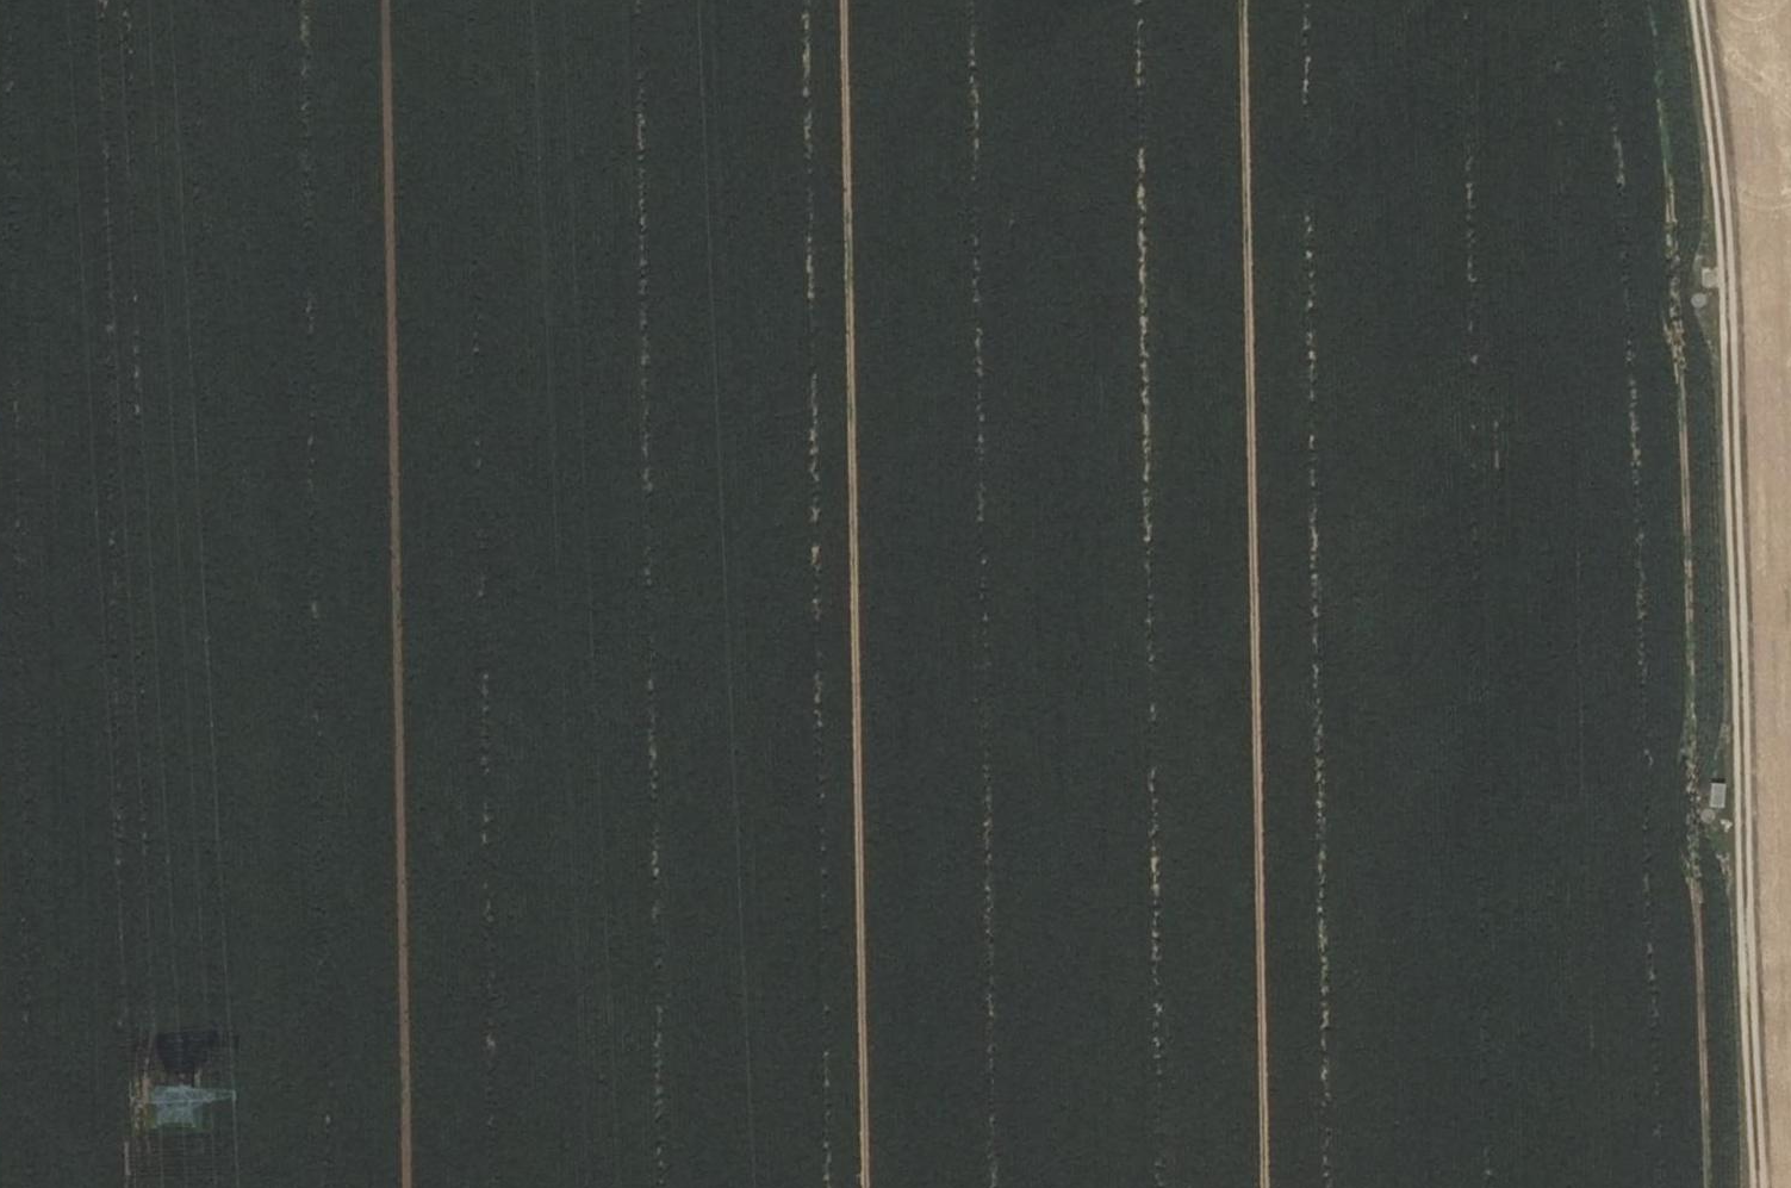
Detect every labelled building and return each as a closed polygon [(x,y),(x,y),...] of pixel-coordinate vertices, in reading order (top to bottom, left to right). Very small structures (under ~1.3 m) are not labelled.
[(1723,786),(1710,786),(1710,809),(1723,808),(1723,786)]
